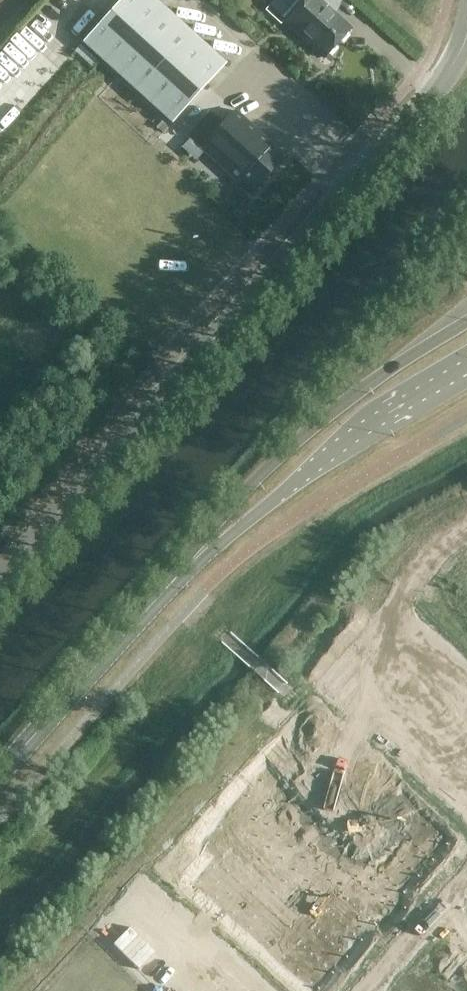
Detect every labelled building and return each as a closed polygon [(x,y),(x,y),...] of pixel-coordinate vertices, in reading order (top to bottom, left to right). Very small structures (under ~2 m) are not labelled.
[(225,64),(154,0),(122,0),(83,43),(172,123),(225,64)] [(352,29),(329,8),(336,0),(303,0),(285,21),(326,58),(352,29)] [(187,137),(200,149),(238,183),(239,181),(253,193),(283,159),(269,147),(272,144),(234,111),(223,123),(210,112),(187,137)] [(194,158),(201,157),(200,149),(192,150),(194,158)] [(176,865),(318,990),(332,990),(459,849),(310,716),(176,865)]
